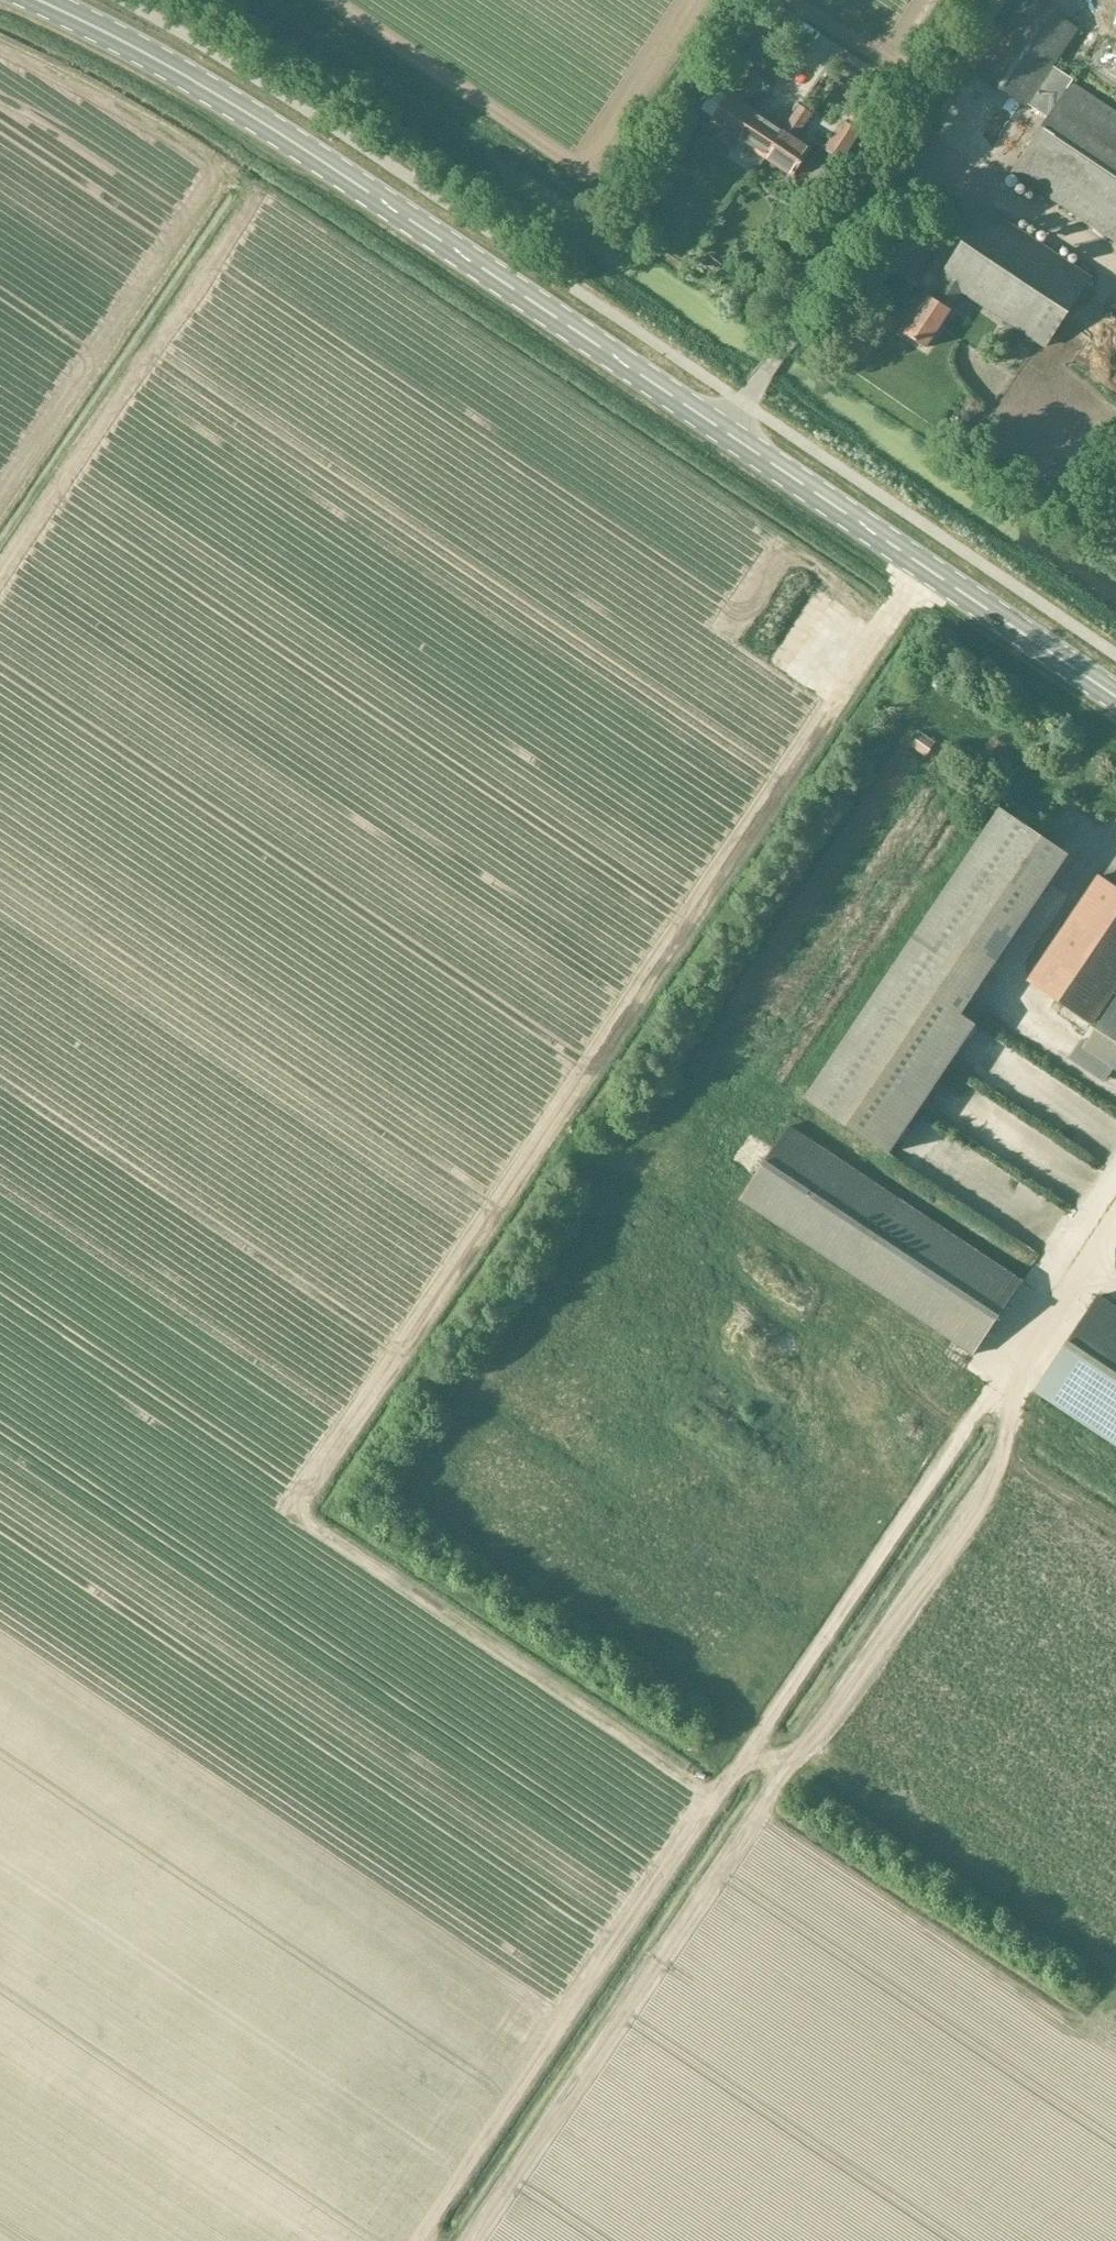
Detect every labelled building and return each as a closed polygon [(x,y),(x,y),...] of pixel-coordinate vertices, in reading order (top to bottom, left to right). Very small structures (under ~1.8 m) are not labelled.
[(974,72),(1046,120),(1071,82),(1073,80),(1053,67),(1077,31),(1031,0),(1022,0),(974,72)] [(808,77),(779,67),(766,103),(781,108),(788,89),(802,94),(808,77)] [(712,123),(739,141),(758,112),(741,101),(756,77),(746,70),(729,97),(716,88),(701,110),(714,119),(712,123)] [(1071,82),(1046,120),(1011,173),(1115,241),(1115,112),(1071,82)] [(766,159),(792,177),(811,148),(794,136),(810,113),(800,106),(784,130),(766,159)] [(784,130),(758,112),(739,141),(766,159),(784,130)] [(843,128),(828,151),(843,161),(857,138),(843,128)] [(1045,348),(1091,278),(987,209),(941,279),(944,281),(932,299),(929,296),(904,334),(925,348),(950,311),(948,310),(960,292),(1045,348)] [(888,1154),(975,1024),(954,1009),(1061,849),(1002,809),(807,1100),(888,1154)] [(1099,876),(1029,980),(1092,1023),(1115,987),(1115,888),(1099,876)] [(1091,1036),(1115,1053),(1115,999),(1091,1036)] [(974,1355),(1022,1282),(789,1127),(740,1200),(974,1355)] [(1115,1445),(1115,1308),(1098,1296),(1035,1391),(1115,1445)]
